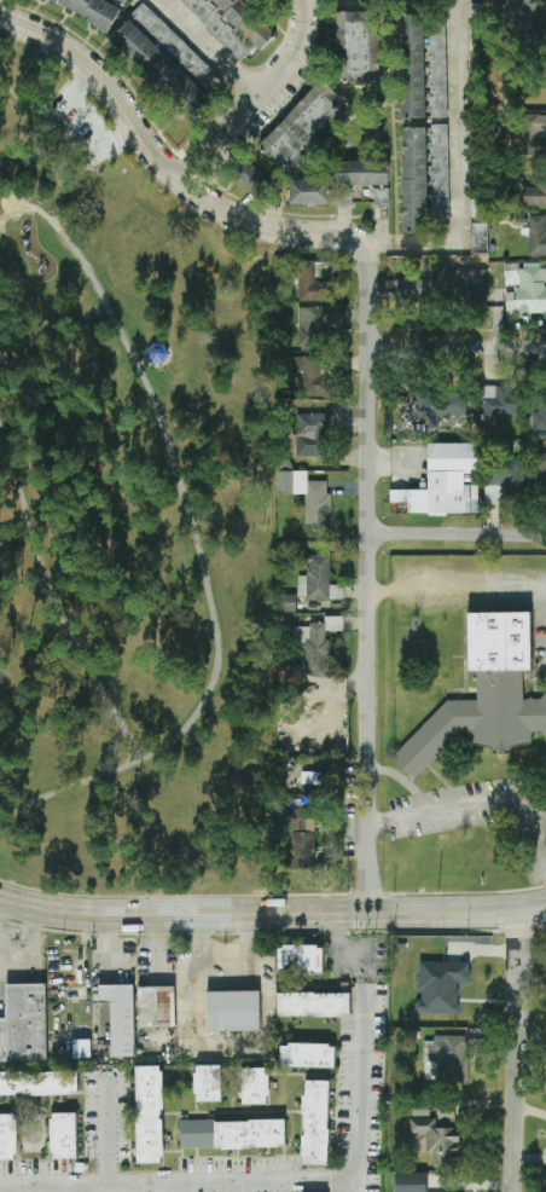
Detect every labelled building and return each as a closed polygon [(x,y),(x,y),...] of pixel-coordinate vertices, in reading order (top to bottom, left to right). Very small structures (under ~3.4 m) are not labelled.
[(112,0),(46,0),(110,30),(122,5),(112,0)] [(241,0),(178,0),(241,61),(255,46),(260,51),(276,34),(241,0)] [(518,28),(527,28),(527,39),(545,39),(545,14),(545,0),(517,0),(518,28)] [(143,2),(132,14),(208,89),(220,78),(143,2)] [(380,82),(379,12),(337,12),(338,83),(380,82)] [(424,15),(400,15),(402,119),(426,119),(424,15)] [(129,20),(111,38),(195,120),(213,101),(129,20)] [(258,146),(286,173),(349,106),(322,80),(258,146)] [(524,115),(524,156),(545,156),(545,137),(540,137),(540,131),(545,131),(545,115),(524,115)] [(448,124),(431,125),(433,226),(450,225),(448,124)] [(429,232),(426,127),(401,128),(404,232),(429,232)] [(269,181),(248,161),(234,176),(255,196),(269,181)] [(389,184),(388,161),(337,162),(337,185),(389,184)] [(290,205),(330,205),(331,181),(291,180),(290,205)] [(389,186),(373,187),(374,207),(389,207),(389,186)] [(523,186),(524,206),(545,206),(545,186),(523,186)] [(485,196),(471,196),(472,218),(486,217),(485,196)] [(528,215),(527,256),(545,256),(545,216),(528,215)] [(488,223),(471,224),(472,252),(489,251),(488,223)] [(331,282),(316,282),(316,261),(299,262),(299,302),(331,301),(331,282)] [(486,270),(448,270),(448,298),(464,298),(464,307),(487,307),(486,270)] [(437,280),(394,280),(394,298),(437,298),(437,280)] [(299,346),(329,345),(329,324),(348,324),(347,307),(299,308),(299,346)] [(152,342),(163,342),(170,353),(163,363),(152,361),(147,352),(149,346),(152,342)] [(331,397),(332,369),(322,369),(322,357),(298,356),(297,396),(331,397)] [(497,415),(514,415),(515,386),(484,386),(484,423),(497,423),(497,415)] [(534,393),(536,430),(545,430),(545,392),(534,393)] [(467,416),(466,393),(415,394),(415,417),(429,417),(429,429),(439,429),(438,416),(467,416)] [(329,414),(297,414),(297,457),(329,456),(329,414)] [(478,444),(428,444),(428,490),(408,490),(408,514),(478,514),(478,485),(464,485),(464,473),(478,473),(478,444)] [(536,454),(536,491),(545,492),(545,454),(536,454)] [(524,457),(485,458),(486,504),(500,504),(500,496),(525,495),(524,457)] [(277,494),(306,494),(305,529),(328,530),(329,481),(307,481),(308,471),(289,471),(289,465),(277,465),(277,494)] [(330,556),(308,555),(307,574),(299,574),(298,599),(344,599),(344,585),(329,585),(330,556)] [(278,612),(296,612),(295,595),(278,595),(278,612)] [(539,699),(545,691),(545,737),(540,731),(532,731),(532,741),(511,746),(509,752),(494,753),(490,747),(455,740),(417,777),(399,770),(393,756),(447,699),(477,699),(477,671),(469,670),(467,613),(530,612),(532,670),(523,670),(523,700),(539,699)] [(305,676),(326,675),(325,655),(328,655),(328,631),(343,631),(343,618),(326,619),(326,624),(296,625),(297,641),(304,641),(305,676)] [(318,867),(317,785),(301,785),(301,794),(290,794),(292,867),(318,867)] [(278,945),(277,972),(322,973),(323,947),(278,945)] [(458,1014),(458,984),(471,984),(471,962),(419,962),(419,1000),(416,1000),(416,1014),(458,1014)] [(47,1062),(46,984),(6,985),(7,1018),(0,1018),(0,1062),(47,1062)] [(111,1057),(134,1058),(135,986),(99,985),(99,1001),(111,1001),(111,1057)] [(175,1027),(175,987),(138,987),(139,1028),(175,1027)] [(206,992),(207,1032),(260,1031),(259,991),(206,992)] [(278,993),(278,1015),(350,1016),(350,994),(278,993)] [(469,1037),(435,1036),(434,1064),(447,1064),(447,1080),(468,1081),(469,1037)] [(90,1040),(73,1041),(73,1058),(91,1058),(90,1040)] [(334,1068),(335,1045),(280,1044),(280,1067),(334,1068)] [(164,1163),(161,1066),(135,1067),(137,1164),(164,1163)] [(222,1102),(222,1066),(195,1066),(194,1102),(222,1102)] [(243,1105),(268,1105),(268,1069),(242,1069),(243,1105)] [(0,1073),(0,1096),(78,1094),(78,1071),(0,1073)] [(329,1081),(303,1080),(302,1166),(328,1166),(329,1081)] [(429,1115),(429,1106),(417,1106),(417,1116),(429,1115)] [(410,1119),(410,1134),(426,1134),(426,1155),(433,1155),(433,1166),(459,1166),(458,1111),(439,1111),(439,1118),(410,1119)] [(77,1113),(51,1113),(51,1159),(77,1159),(77,1113)] [(0,1115),(0,1160),(17,1160),(15,1114),(0,1115)] [(180,1149),(285,1148),(285,1120),(180,1121),(180,1149)] [(426,1173),(395,1174),(395,1191),(426,1191),(426,1173)]
